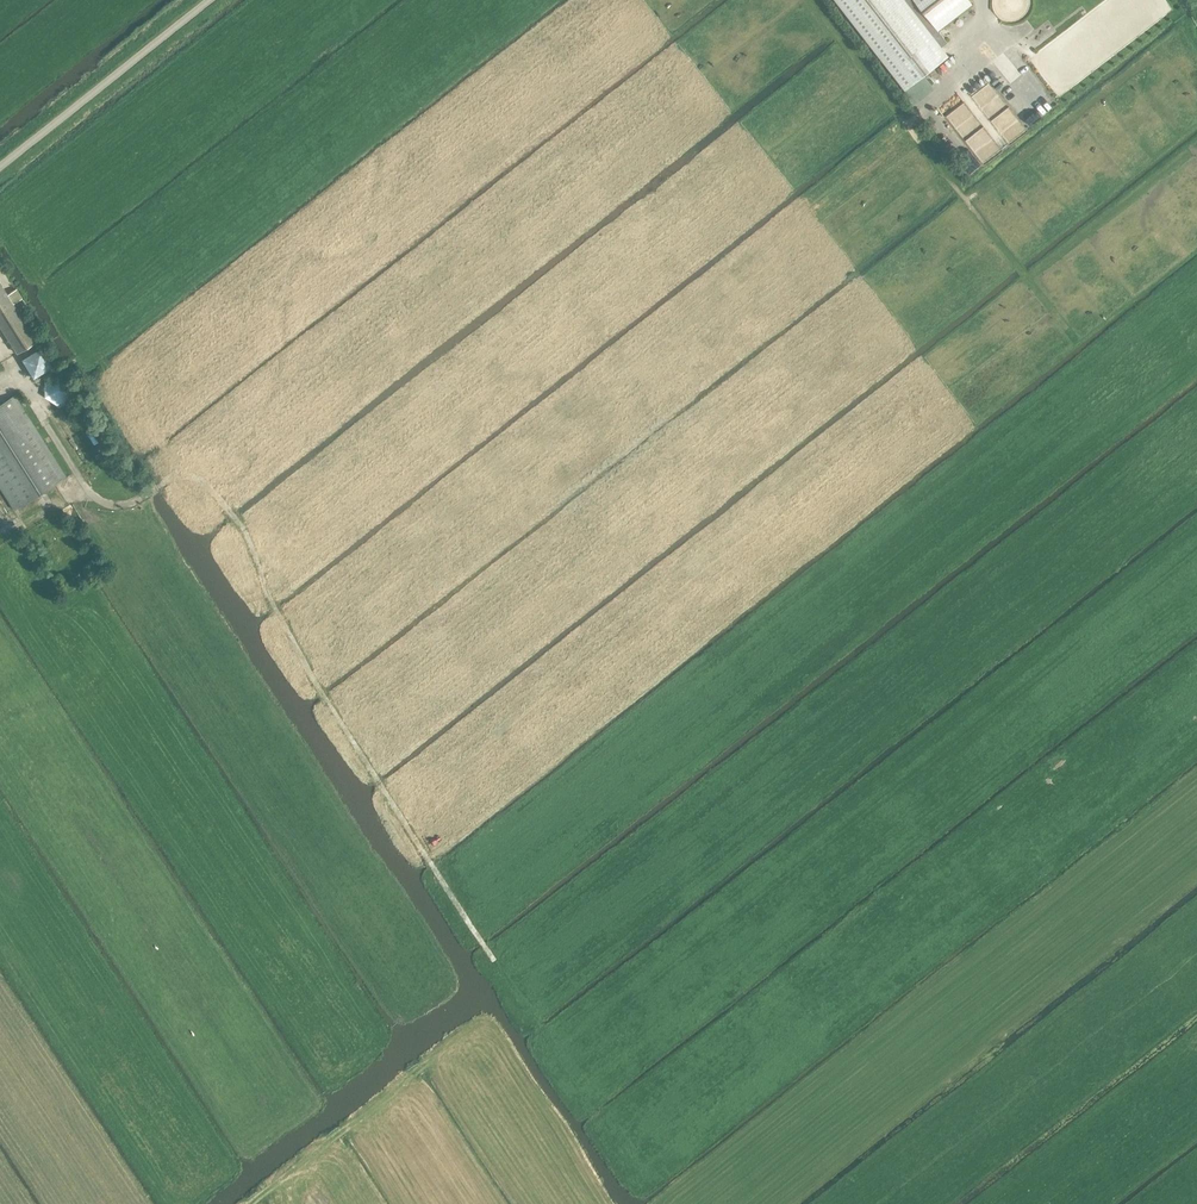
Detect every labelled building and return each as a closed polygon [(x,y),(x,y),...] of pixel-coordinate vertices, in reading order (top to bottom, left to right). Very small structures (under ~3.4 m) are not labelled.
[(907,90),(950,56),(943,47),(949,43),(938,29),(972,3),(970,0),(837,0),(907,90)] [(37,340),(14,304),(22,298),(16,289),(8,295),(0,282),(0,325),(17,353),(37,340)] [(33,376),(52,367),(44,347),(24,355),(33,376)] [(57,376),(45,383),(44,398),(57,405),(70,398),(70,384),(57,376)] [(66,477),(15,396),(0,405),(0,486),(15,510),(66,477)]
